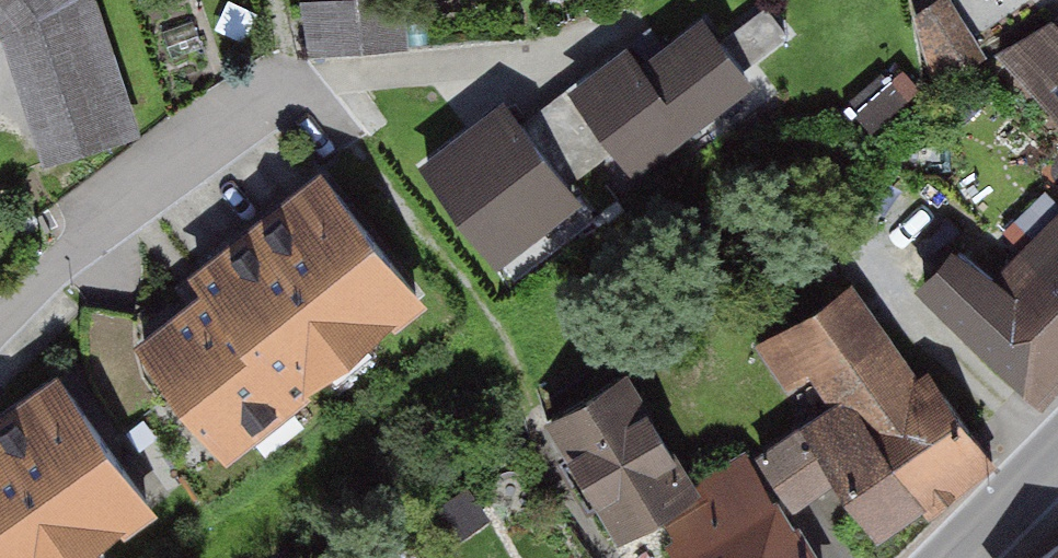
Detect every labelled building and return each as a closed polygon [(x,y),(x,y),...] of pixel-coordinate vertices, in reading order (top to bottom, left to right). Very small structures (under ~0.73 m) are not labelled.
[(27,173),(136,139),(92,0),(0,0),(0,86),(27,173)] [(310,47),(409,43),(407,0),(308,0),(310,47)] [(1057,386),(1057,15),(1042,0),(1016,0),(960,58),(1003,100),(913,193),(953,232),(905,281),(1037,407),(1057,386)] [(632,156),(748,64),(705,10),(648,55),(630,33),(571,79),(632,156)] [(581,183),(499,71),(405,139),(487,251),(581,183)] [(209,268),(137,326),(229,441),(433,279),(327,148),(196,252),(209,268)] [(832,483),(873,541),(988,462),(854,271),(742,348),(799,430),(755,460),(791,512),(832,483)] [(159,487),(61,351),(0,395),(0,557),(61,557),(159,487)] [(617,380),(545,421),(608,530),(680,489),(617,380)] [(746,457),(647,513),(673,557),(804,557),(746,457)] [(1007,557),(1057,557),(1057,520),(1007,557)]
